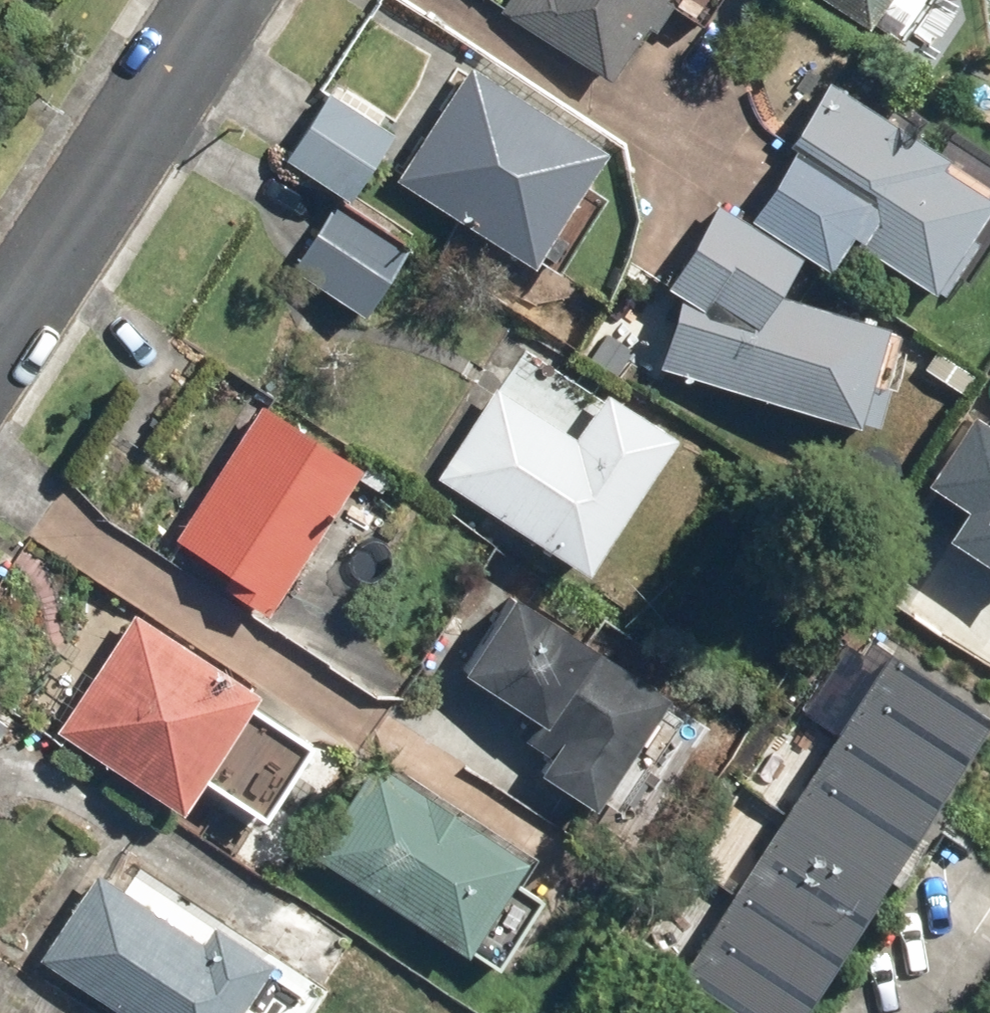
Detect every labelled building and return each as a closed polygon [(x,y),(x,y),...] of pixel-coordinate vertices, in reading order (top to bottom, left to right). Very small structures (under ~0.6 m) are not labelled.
[(660,0),(496,0),(493,5),(610,79),(660,0)] [(871,23),(886,0),(833,0),(871,23)] [(536,260),(607,144),(470,61),(399,177),(536,260)] [(989,196),(989,185),(941,155),(949,143),(914,121),(835,74),(801,129),(771,178),(774,179),(754,211),(834,260),(853,229),(938,280),(989,196)] [(401,126),(334,83),(289,153),(356,196),(401,126)] [(366,313),(414,237),(342,192),(294,268),(366,313)] [(860,415),(888,316),(777,285),(800,245),(720,200),(674,281),(683,286),(662,361),(860,415)] [(592,566),(677,427),(607,385),(578,432),(497,383),(438,479),(546,545),(549,540),(592,566)] [(225,582),(270,609),(279,595),(363,458),(263,398),(180,534),(234,567),(225,582)] [(975,416),(930,485),(971,512),(952,541),(989,566),(989,425),(975,416)] [(673,687),(516,587),(465,666),(532,708),(516,733),(550,755),(540,771),(596,806),(673,687)] [(257,688),(136,609),(60,726),(182,804),(257,688)] [(894,645),(678,970),(743,1012),(797,1012),(989,722),(989,709),(894,645)] [(317,849),(468,945),(498,965),(545,892),(515,873),(528,853),(378,756),(317,849)] [(46,956),(135,1012),(240,1012),(237,1011),(275,952),(219,916),(204,939),(100,872),(46,956)]
